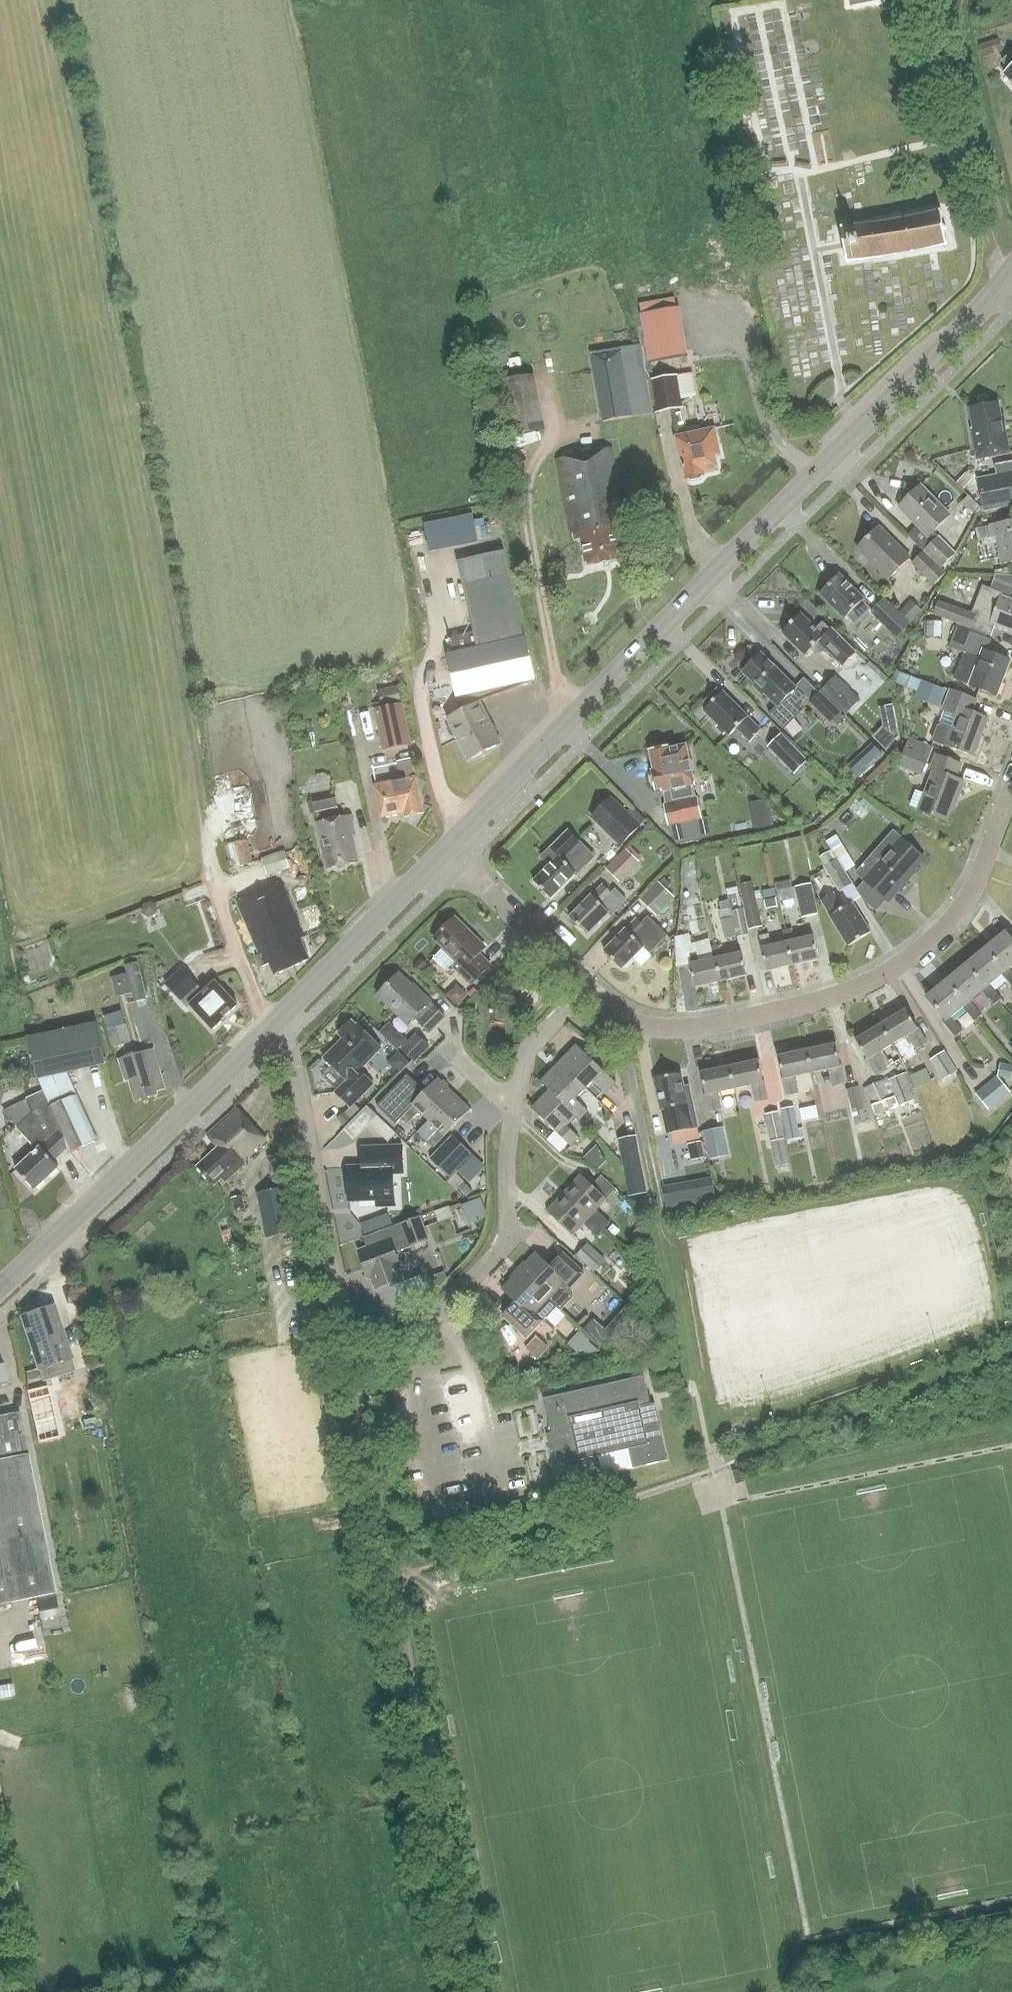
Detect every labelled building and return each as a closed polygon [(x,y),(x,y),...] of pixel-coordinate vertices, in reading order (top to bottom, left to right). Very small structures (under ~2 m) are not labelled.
[(1002,61),(1009,69),(1004,74),(1011,84),(1011,53),(1002,61)] [(919,250),(947,244),(941,211),(916,217),(894,221),(874,224),(859,226),(840,228),(846,261),(862,260),(875,258),(897,254),(919,250)] [(590,351),(601,421),(651,413),(640,343),(590,351)] [(657,412),(683,407),(677,374),(651,379),(657,412)] [(997,461),(1010,459),(1004,423),(1002,423),(998,403),(969,409),(973,429),(971,429),(977,460),(996,457),(997,461)] [(715,456),(720,455),(715,428),(675,436),(680,463),(682,463),(685,479),(686,479),(691,481),(700,480),(703,476),(705,476),(705,474),(718,471),(715,456)] [(624,551),(636,549),(633,533),(624,535),(620,518),(625,517),(612,448),(556,459),(571,535),(574,534),(575,541),(581,540),(586,567),(625,559),(624,551)] [(965,472),(957,482),(963,488),(972,479),(965,472)] [(978,479),(984,510),(1011,505),(1011,479),(1001,481),(1000,475),(978,479)] [(942,568),(956,554),(938,536),(938,537),(933,532),(950,515),(920,485),(898,507),(933,542),(924,551),(942,568)] [(961,502),(973,514),(980,507),(968,495),(961,502)] [(436,548),(489,543),(486,513),(433,519),(436,548)] [(1011,562),(1011,522),(988,526),(990,539),(996,538),(1001,564),(1011,562)] [(888,580),(910,558),(879,527),(857,549),(888,580)] [(932,585),(945,572),(924,551),(911,564),(932,585)] [(458,563),(473,632),(447,638),(450,654),(446,655),(456,699),(457,699),(459,712),(446,718),(450,724),(448,730),(450,735),(455,737),(467,760),(500,744),(479,702),(478,693),(535,680),(525,637),(524,638),(505,553),(458,563)] [(855,624),(869,609),(861,601),(864,599),(839,575),(819,595),(844,619),(847,616),(855,624)] [(971,613),(933,599),(928,612),(991,637),(995,625),(1011,632),(1011,601),(1002,597),(1003,593),(982,585),(971,613)] [(909,623),(899,613),(883,598),(869,612),(896,637),(909,623)] [(899,613),(909,623),(922,610),(911,600),(899,613)] [(831,629),(822,622),(816,629),(800,614),(782,633),(805,656),(812,649),(815,652),(822,653),(825,649),(842,666),(856,653),(831,629)] [(942,638),(943,621),(925,620),(924,637),(942,638)] [(948,647),(963,652),(953,677),(969,684),(969,685),(997,696),(1010,660),(987,651),(991,640),(956,626),(948,647)] [(805,697),(786,678),(761,653),(742,672),(755,685),(753,687),(762,696),(764,694),(777,707),(769,716),(786,732),(803,714),(796,707),(805,697)] [(820,690),(845,715),(860,701),(835,676),(820,690)] [(945,690),(943,689),(922,681),(915,698),(939,707),(945,690)] [(931,740),(946,746),(973,756),(988,718),(972,712),(976,700),(950,690),(942,710),(957,716),(953,727),(942,723),(937,725),(931,740)] [(809,702),(830,723),(833,720),(847,735),(855,726),(819,691),(809,702)] [(749,742),(761,731),(748,718),(748,717),(722,692),(703,711),(717,725),(715,727),(724,736),(726,734),(729,736),(736,729),(749,742)] [(403,702),(373,708),(382,751),(411,744),(403,702)] [(894,739),(906,736),(904,723),(891,725),(894,739)] [(767,746),(793,774),(797,770),(801,774),(808,767),(804,764),(808,760),(781,733),(767,746)] [(921,775),(932,747),(908,738),(897,766),(921,775)] [(651,787),(656,789),(656,790),(661,789),(662,793),(664,793),(666,804),(664,805),(670,830),(686,827),(685,823),(702,819),(697,798),(694,798),(692,786),(694,786),(685,745),(670,749),(670,747),(650,751),(653,770),(651,770),(652,773),(649,777),(651,787)] [(932,772),(924,793),(915,790),(909,805),(918,809),(918,811),(947,822),(952,807),(954,808),(964,782),(956,779),(961,764),(935,755),(929,770),(932,772)] [(415,777),(411,760),(398,762),(402,780),(374,786),(381,819),(404,814),(405,817),(423,813),(415,777)] [(590,817),(621,846),(641,825),(611,796),(590,817)] [(326,869),(358,862),(352,836),(355,835),(351,815),(340,818),(336,799),(313,804),(317,823),(316,823),(326,869)] [(542,857),(550,865),(533,881),(550,898),(575,873),(577,875),(594,857),(568,831),(542,857)] [(836,835),(826,841),(851,884),(852,883),(845,871),(855,865),(836,835)] [(913,872),(924,859),(901,838),(881,860),(873,853),(855,872),(889,902),(914,873),(913,872)] [(252,862),(247,839),(226,844),(231,867),(252,862)] [(839,891),(851,884),(826,841),(825,842),(830,850),(819,857),(825,866),(824,867),(839,891)] [(625,848),(605,868),(619,882),(639,861),(625,848)] [(290,867),(285,852),(262,859),(267,875),(290,867)] [(665,877),(660,883),(658,881),(640,899),(656,915),(674,897),(667,890),(672,884),(665,877)] [(775,883),(779,902),(795,898),(791,880),(775,883)] [(761,925),(751,882),(738,885),(748,928),(761,925)] [(794,887),(801,917),(818,913),(811,882),(794,887)] [(274,975),(309,959),(300,940),(304,938),(298,926),(300,925),(281,883),(237,903),(260,955),(256,957),(261,968),(269,964),(274,975)] [(611,916),(626,901),(615,890),(611,894),(602,885),(592,895),(591,895),(569,917),(587,935),(608,914),(611,916)] [(730,908),(737,936),(748,933),(737,887),(726,889),(729,900),(719,902),(721,910),(730,908)] [(848,947),(870,933),(852,903),(843,908),(833,893),(821,901),(830,916),(829,916),(848,947)] [(642,924),(636,918),(625,929),(625,928),(602,951),(622,970),(634,957),(642,965),(651,956),(649,955),(668,937),(648,917),(642,924)] [(471,985),(490,966),(478,955),(484,949),(453,918),(433,939),(463,969),(459,974),(471,985)] [(792,929),(785,931),(787,940),(793,965),(819,960),(814,936),(794,941),(792,929)] [(1002,976),(1011,987),(1011,972),(1010,969),(1011,967),(1011,941),(1005,932),(982,951),(1002,976)] [(793,965),(787,940),(770,944),(768,935),(759,937),(767,971),(793,965)] [(713,959),(718,983),(747,976),(742,953),(722,957),(720,946),(711,948),(713,959)] [(718,983),(713,959),(699,962),(697,951),(687,953),(695,988),(718,983)] [(983,992),(994,1005),(998,1002),(1002,1006),(1002,1007),(1011,1019),(1011,1007),(1007,1002),(1005,1004),(1001,999),(990,986),(1002,976),(982,951),(962,967),(983,992)] [(146,1000),(138,963),(126,966),(134,1003),(146,1000)] [(943,983),(963,1008),(974,1021),(982,1015),(971,1002),(983,992),(962,967),(943,983)] [(215,981),(204,992),(182,969),(165,984),(188,1008),(190,1006),(212,1029),(213,1029),(215,1029),(220,1023),(220,1021),(237,1005),(215,981)] [(429,1034),(444,1018),(429,1003),(430,1003),(416,989),(414,991),(398,974),(377,996),(407,1026),(414,1019),(429,1034)] [(963,1008),(943,983),(926,997),(945,1020),(943,1023),(955,1038),(963,1031),(951,1018),(963,1008)] [(881,1025),(893,1045),(908,1036),(917,1050),(926,1044),(906,1010),(881,1025)] [(104,1019),(112,1047),(130,1042),(122,1013),(104,1019)] [(37,1078),(44,1091),(27,1099),(33,1112),(17,1127),(37,1149),(16,1170),(34,1190),(59,1167),(54,1162),(67,1150),(68,1153),(97,1140),(66,1073),(106,1065),(96,1022),(29,1037),(37,1078)] [(358,1072),(380,1049),(356,1026),(355,1027),(350,1022),(338,1035),(342,1039),(323,1059),(346,1082),(335,1093),(349,1108),(372,1085),(358,1072)] [(884,1050),(893,1045),(881,1025),(855,1040),(876,1075),(893,1064),(884,1050)] [(430,1048),(417,1034),(401,1049),(415,1063),(430,1048)] [(808,1050),(812,1073),(830,1070),(833,1086),(844,1083),(836,1044),(808,1050)] [(576,1045),(558,1063),(585,1090),(595,1080),(607,1092),(615,1083),(576,1045)] [(157,1091),(165,1089),(152,1049),(119,1059),(126,1082),(129,1081),(136,1102),(158,1095),(157,1091)] [(812,1073),(808,1050),(778,1056),(787,1096),(798,1093),(795,1077),(812,1073)] [(929,1059),(942,1080),(957,1071),(944,1050),(929,1059)] [(398,1052),(387,1063),(398,1074),(410,1063),(398,1052)] [(730,1067),(735,1090),(753,1086),(756,1102),(767,1100),(759,1061),(730,1067)] [(576,1099),(585,1090),(558,1063),(540,1082),(549,1091),(576,1117),(580,1120),(588,1111),(576,1099)] [(1000,1063),(998,1076),(1011,1079),(1011,1066),(1000,1063)] [(735,1090),(730,1067),(701,1073),(709,1112),(721,1110),(717,1093),(735,1090)] [(863,1089),(875,1116),(915,1098),(911,1089),(914,1088),(906,1071),(885,1081),(884,1079),(863,1089)] [(689,1087),(684,1087),(681,1073),(654,1079),(660,1111),(661,1111),(666,1134),(697,1128),(689,1087)] [(988,1110),(1010,1092),(997,1075),(975,1093),(988,1110)] [(418,1112),(428,1121),(453,1095),(437,1080),(424,1093),(406,1076),(376,1107),(394,1125),(400,1119),(406,1125),(418,1112)] [(846,1089),(854,1125),(866,1122),(859,1087),(846,1089)] [(567,1127),(576,1117),(549,1091),(531,1109),(571,1147),(579,1138),(567,1127)] [(469,1110),(453,1095),(428,1121),(416,1133),(432,1148),(469,1110)] [(808,1119),(826,1115),(823,1103),(806,1106),(808,1119)] [(793,1106),(780,1109),(787,1141),(804,1137),(802,1128),(798,1129),(793,1106)] [(244,1163),(267,1143),(236,1109),(207,1135),(218,1148),(197,1167),(214,1185),(222,1178),(225,1182),(245,1164),(244,1163)] [(789,1164),(778,1111),(765,1114),(776,1166),(789,1164)] [(343,1126),(350,1118),(344,1112),(337,1119),(343,1126)] [(703,1131),(708,1160),(725,1157),(719,1128),(703,1131)] [(470,1152),(452,1135),(430,1159),(448,1176),(470,1152)] [(637,1137),(618,1141),(629,1197),(647,1193),(637,1137)] [(687,1144),(690,1160),(704,1158),(701,1141),(687,1144)] [(602,1144),(592,1156),(604,1168),(615,1155),(602,1144)] [(392,1174),(402,1174),(401,1147),(360,1149),(361,1167),(346,1168),(348,1202),(375,1201),(375,1207),(393,1206),(392,1174)] [(661,1150),(668,1184),(683,1181),(676,1147),(661,1150)] [(274,1189),(256,1193),(265,1237),(296,1231),(287,1186),(294,1185),(287,1153),(268,1157),(274,1189)] [(563,1194),(603,1230),(609,1223),(595,1211),(605,1199),(580,1176),(563,1194)] [(472,1191),(463,1183),(457,1189),(466,1197),(472,1191)] [(603,1230),(563,1194),(546,1212),(572,1236),(582,1225),(596,1237),(603,1230)] [(231,1197),(233,1211),(245,1208),(242,1195),(231,1197)] [(476,1220),(494,1216),(490,1196),(472,1200),(476,1220)] [(449,1205),(434,1210),(438,1222),(453,1217),(449,1205)] [(395,1267),(399,1265),(394,1253),(429,1240),(420,1216),(363,1238),(367,1249),(357,1253),(367,1278),(371,1276),(376,1289),(400,1280),(395,1267)] [(612,1236),(618,1230),(611,1223),(605,1229),(612,1236)] [(605,1259),(587,1243),(575,1256),(593,1273),(605,1259)] [(562,1255),(550,1268),(535,1254),(518,1272),(559,1310),(573,1295),(567,1290),(582,1274),(562,1255)] [(559,1310),(518,1272),(501,1290),(515,1303),(502,1317),(525,1338),(555,1307),(558,1310),(559,1310)] [(626,1301),(633,1293),(623,1284),(616,1292),(626,1301)] [(37,1368),(38,1367),(42,1381),(74,1371),(69,1358),(72,1357),(54,1305),(20,1316),(37,1368)] [(589,1341),(580,1333),(571,1343),(579,1351),(589,1341)] [(536,1336),(525,1348),(537,1360),(548,1348),(536,1336)] [(10,1386),(1,1361),(0,1361),(0,1390),(10,1386)] [(578,1461),(628,1450),(632,1469),(667,1461),(654,1405),(650,1406),(643,1376),(542,1399),(557,1465),(577,1460),(578,1461)] [(28,1390),(32,1406),(37,1405),(44,1440),(60,1436),(49,1385),(28,1390)] [(20,1412),(0,1416),(0,1459),(28,1453),(20,1412)] [(0,1459),(0,1606),(55,1596),(28,1453),(0,1459)] [(732,1471),(736,1484),(746,1481),(742,1468),(732,1471)] [(55,1601),(37,1605),(39,1618),(57,1615),(55,1601)] [(0,1685),(0,1698),(15,1696),(12,1683),(0,1685)]
